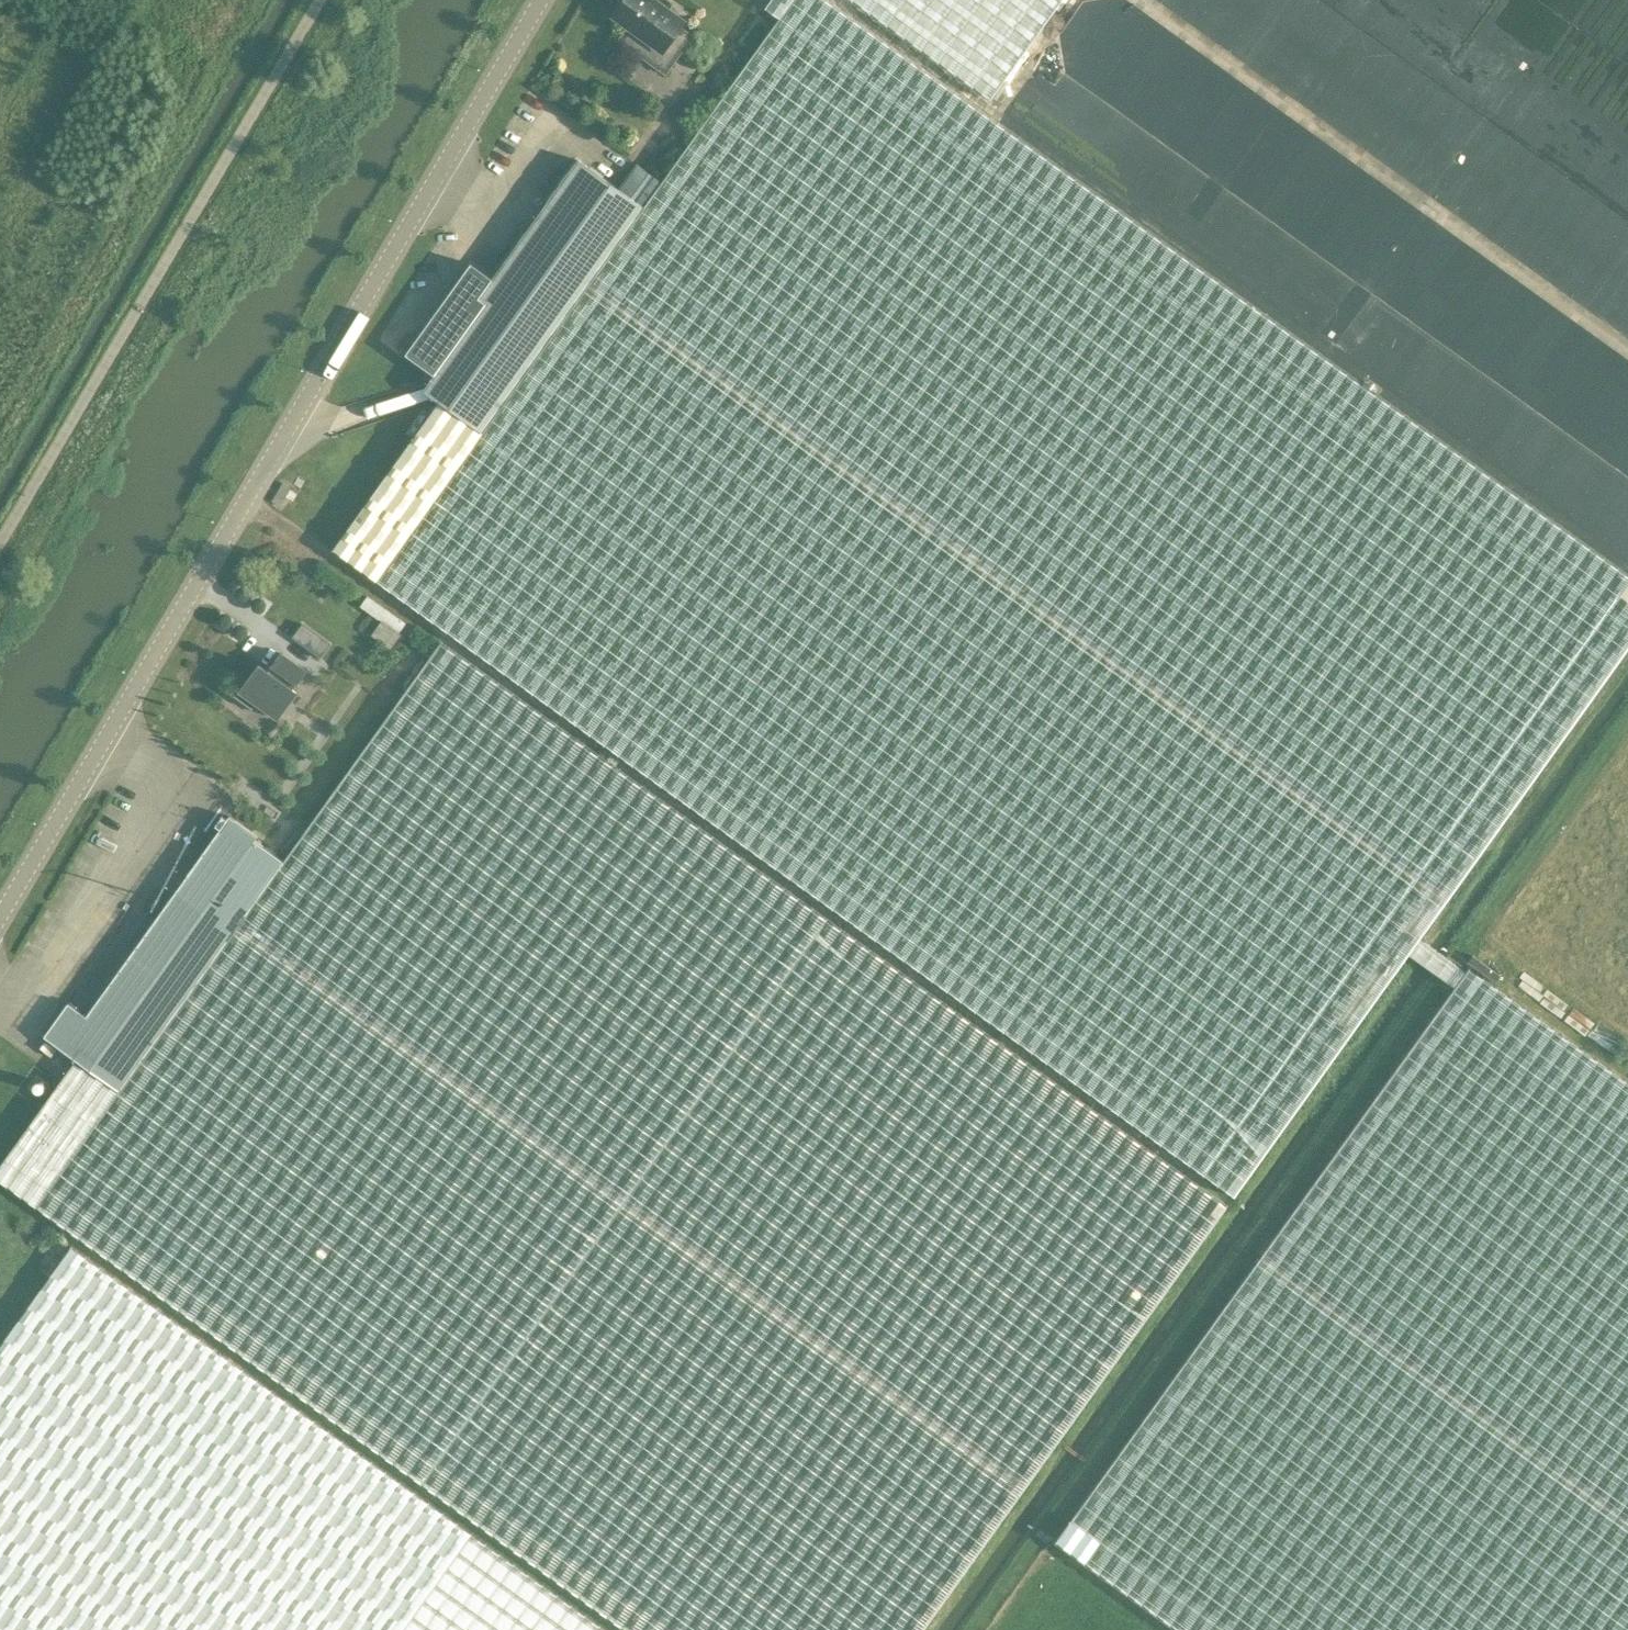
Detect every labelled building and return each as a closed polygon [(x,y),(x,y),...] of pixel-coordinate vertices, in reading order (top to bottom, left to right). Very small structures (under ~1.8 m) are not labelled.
[(1180,1629),(1627,1629),(1627,1084),(1467,968),(1465,971),(1418,938),(1627,646),(1627,577),(825,0),(770,0),(764,8),(779,18),(661,182),(636,164),(618,189),(577,159),(568,172),(567,172),(559,184),(556,189),(556,188),(547,200),(548,200),(477,298),(485,303),(431,378),(439,402),(438,403),(333,549),(1233,1196),(1407,954),(1416,960),(1431,971),(1453,987),(1055,1540),(1180,1629)] [(683,22),(652,0),(620,0),(619,1),(622,3),(613,16),(628,27),(619,40),(665,73),(692,36),(680,27),(683,22)] [(989,99),(1061,0),(850,0),(989,99)] [(330,644),(302,623),(292,638),(320,658),(330,644)] [(0,1165),(0,1180),(626,1629),(922,1629),(1226,1206),(440,642),(284,860),(255,840),(257,837),(228,816),(87,1015),(69,1002),(43,1038),(76,1060),(0,1165)] [(305,671),(281,653),(271,666),(275,668),(271,674),(259,664),(236,696),(231,692),(230,694),(251,709),(256,703),(276,718),(296,691),(292,689),(305,671)] [(1472,955),(1466,962),(1495,983),(1500,976),(1472,955)] [(70,1246),(0,1344),(0,1629),(606,1629),(70,1246)]
